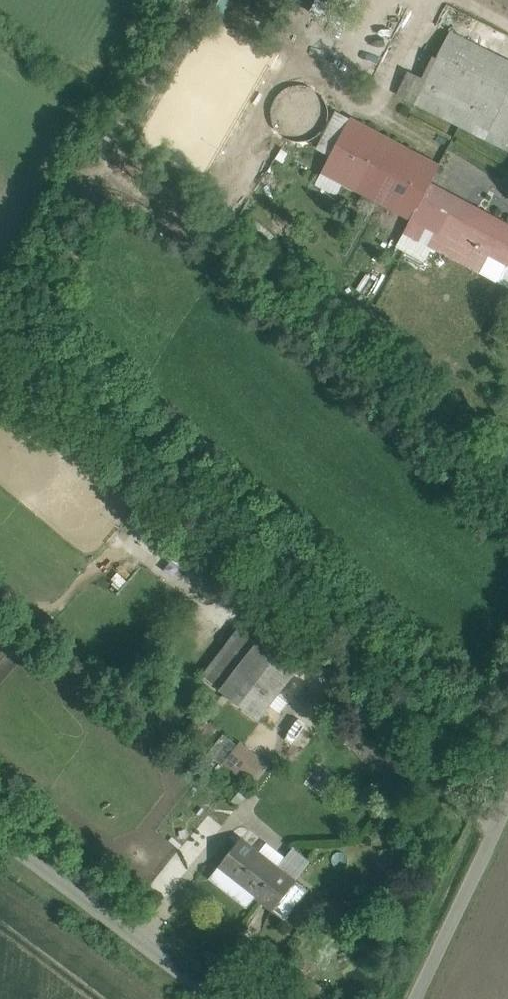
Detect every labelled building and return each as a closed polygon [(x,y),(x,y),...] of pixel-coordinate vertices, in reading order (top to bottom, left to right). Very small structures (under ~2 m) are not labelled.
[(451,31),(425,82),(414,103),(507,151),(507,61),(451,31)] [(425,82),(408,73),(397,94),(414,103),(425,82)] [(327,124),(329,113),(326,103),(320,93),(311,87),(300,85),(289,88),(280,94),(274,103),(272,114),(274,125),(281,134),(290,140),(301,142),(311,140),(321,133),(327,124)] [(440,166),(351,119),(323,172),(412,219),(416,212),(428,189),(440,166)] [(447,199),(428,189),(416,212),(435,222),(447,199)] [(447,199),(435,222),(462,237),(507,261),(507,231),(447,199)] [(462,237),(452,255),(499,279),(507,263),(507,261),(462,237)] [(296,672),(241,630),(204,677),(259,720),(296,672)] [(223,733),(207,753),(222,765),(238,745),(223,733)] [(248,748),(232,768),(246,779),(262,759),(248,748)] [(223,823),(234,805),(220,797),(209,814),(223,823)] [(278,867),(242,838),(219,868),(255,896),(278,867)] [(278,867),(255,896),(273,910),(296,881),(278,867)] [(321,987),(305,976),(298,986),(315,998),(321,987)]
